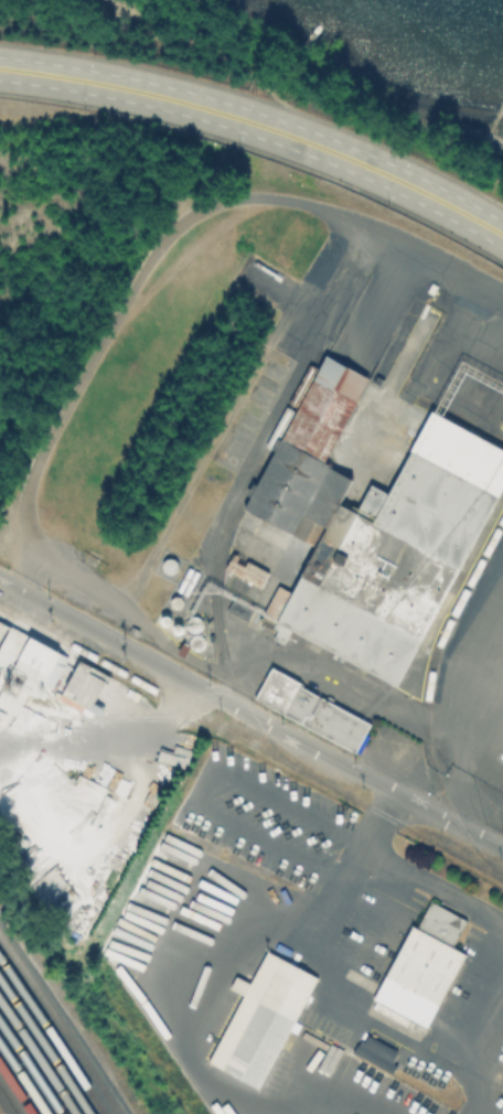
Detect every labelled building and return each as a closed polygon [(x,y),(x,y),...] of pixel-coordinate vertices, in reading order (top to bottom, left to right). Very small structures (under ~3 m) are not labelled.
[(434,413),(502,450),(502,490),(398,685),(279,621),(320,547),(246,507),(328,356),(372,379),(325,467),(357,483),(345,505),(373,519),(434,413)] [(270,574),(263,588),(227,569),(236,554),(270,574)] [(255,611),(249,622),(229,611),(235,600),(255,611)] [(8,679),(0,676),(0,621),(31,638),(8,679)] [(8,679),(31,638),(63,655),(40,697),(8,679)] [(191,646),(191,647),(192,647),(185,658),(179,654),(185,643),(191,646)] [(84,668),(108,682),(90,711),(67,698),(84,668)] [(276,670),(378,725),(361,758),(258,701),(276,670)] [(445,947),(458,954),(420,1024),(366,994),(404,925),(407,926),(422,898),(460,918),(445,947)] [(199,1060),(260,947),(314,977),(254,1090),(199,1060)] [(391,1072),(396,1064),(391,1061),(397,1050),(364,1032),(353,1052),(391,1072)]
